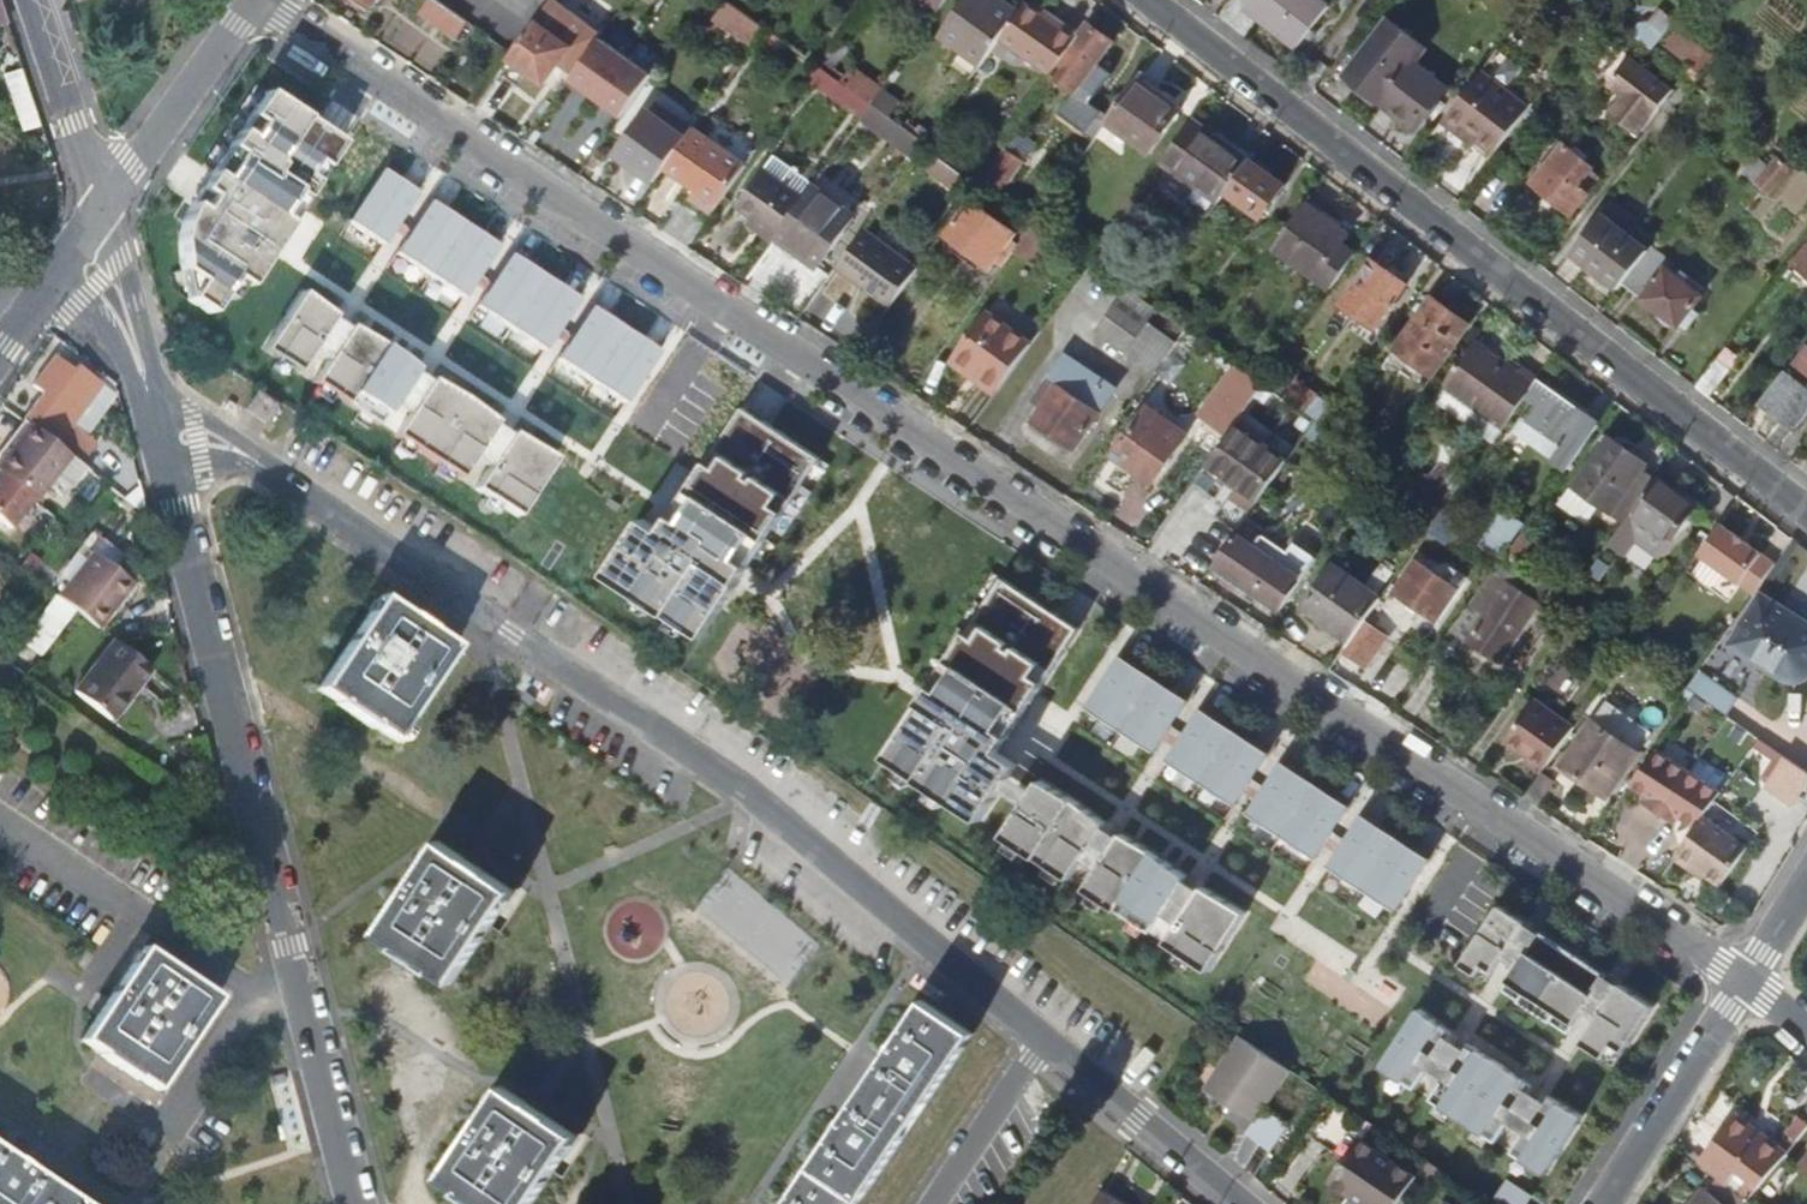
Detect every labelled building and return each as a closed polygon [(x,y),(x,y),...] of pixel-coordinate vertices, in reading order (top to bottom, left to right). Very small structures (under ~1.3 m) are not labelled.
[(469,23),(436,0),(428,0),(420,12),(457,38),(469,23)] [(534,25),(551,1),(551,0),(498,0),(534,25)] [(752,41),(764,26),(732,0),(731,0),(719,15),(752,41)] [(938,12),(946,0),(921,0),(938,12)] [(980,68),(1000,40),(1017,15),(997,0),(964,0),(937,36),(980,68)] [(1316,0),(1254,0),(1246,11),(1297,51),(1328,10),(1316,0)] [(509,59),(545,84),(560,63),(574,73),(601,36),(551,1),(534,25),(513,54),(509,59)] [(1041,19),(1024,6),(1017,15),(1000,40),(1052,79),(1081,38),(1065,26),(1061,32),(1041,19)] [(1046,13),(1041,19),(1061,32),(1065,26),(1046,13)] [(1651,51),(1673,23),(1661,13),(1650,28),(1647,25),(1640,26),(1632,36),(1651,51)] [(1346,79),(1381,106),(1413,64),(1427,47),(1391,20),(1346,79)] [(1678,24),(1661,44),(1696,72),(1713,50),(1678,24)] [(1110,46),(1088,30),(1081,38),(1052,79),(1075,95),(1110,46)] [(595,47),(568,84),(587,97),(590,93),(604,103),(601,107),(620,120),(646,83),(595,47)] [(1632,59),(1610,87),(1624,98),(1611,115),(1640,137),(1675,92),(1632,59)] [(1449,90),(1413,64),(1381,106),(1417,133),(1449,90)] [(855,73),(846,87),(870,105),(881,91),(855,73)] [(1447,121),(1478,145),(1495,158),(1530,112),(1482,75),(1447,121)] [(182,244),(183,260),(190,265),(210,278),(198,296),(213,307),(240,267),(250,274),(346,131),(271,81),(196,194),(191,204),(185,221),(182,244)] [(1159,101),(1134,84),(1106,122),(1149,153),(1181,111),(1162,98),(1159,101)] [(590,93),(587,97),(601,107),(604,103),(590,93)] [(861,118),(894,142),(904,128),(870,105),(861,118)] [(657,106),(650,115),(672,130),(678,121),(657,106)] [(619,159),(654,184),(665,169),(686,140),(692,131),(678,121),(672,130),(650,115),(650,114),(619,159)] [(1166,159),(1221,199),(1226,192),(1250,159),(1252,157),(1196,117),(1166,159)] [(1475,150),(1478,145),(1447,121),(1443,126),(1475,150)] [(894,142),(915,158),(924,144),(904,128),(894,142)] [(745,168),(692,131),(686,140),(665,169),(698,192),(691,202),(710,216),(717,206),(745,168)] [(1595,167),(1581,157),(1585,153),(1577,147),(1573,150),(1563,143),(1531,185),(1571,217),(1572,217),(1589,195),(1582,188),(1595,167)] [(922,171),(964,202),(970,194),(978,182),(935,151),(922,171)] [(383,232),(418,179),(384,156),(349,209),(383,232)] [(1285,183),(1250,159),(1226,192),(1261,217),(1285,183)] [(1791,171),(1776,159),(1770,168),(1757,159),(1743,177),(1770,197),(1791,171)] [(733,216),(749,227),(753,219),(776,236),(798,206),(760,179),(733,216)] [(463,285),(498,233),(431,188),(396,240),(463,285)] [(852,217),(811,188),(798,206),(776,236),(774,239),(814,268),(852,217)] [(992,262),(1002,269),(1012,255),(1014,252),(1005,246),(1016,229),(970,194),(964,202),(940,236),(986,270),(992,262)] [(1573,253),(1620,290),(1623,287),(1650,252),(1622,230),(1632,218),(1612,203),(1573,253)] [(1345,235),(1304,205),(1278,241),(1336,283),(1355,257),(1339,245),(1345,235)] [(749,227),(771,243),(774,239),(776,236),(753,219),(749,227)] [(1040,258),(1055,237),(1034,222),(1031,220),(1020,235),(1024,239),(1020,243),(1040,258)] [(833,270),(889,309),(915,271),(861,232),(833,270)] [(543,339),(578,286),(511,242),(476,294),(543,339)] [(1032,269),(1040,258),(1020,243),(1014,252),(1012,255),(1032,269)] [(1678,328),(1693,309),(1701,298),(1690,288),(1694,281),(1685,274),(1679,280),(1668,272),(1674,265),(1653,249),(1650,252),(1623,287),(1677,330),(1678,328)] [(1791,270),(1806,282),(1806,249),(1791,270)] [(1404,286),(1370,261),(1329,318),(1368,346),(1377,334),(1373,330),(1404,286)] [(210,278),(190,265),(198,296),(210,278)] [(1685,274),(1674,265),(1668,272),(1679,280),(1685,274)] [(333,305),(300,281),(261,339),(295,361),(333,305)] [(623,392),(658,340),(591,295),(556,347),(623,392)] [(1465,326),(1430,300),(1393,351),(1429,377),(1465,326)] [(1130,354),(1154,370),(1174,342),(1120,304),(1098,333),(1128,356),(1130,354)] [(1699,315),(1693,309),(1678,328),(1686,333),(1699,315)] [(310,372),(377,416),(414,360),(383,336),(348,315),(310,372)] [(952,363),(968,376),(973,370),(999,390),(1030,348),(987,317),(952,363)] [(1214,382),(1223,386),(1236,367),(1204,344),(1183,329),(1174,342),(1154,370),(1164,377),(1186,347),(1220,369),(1214,382)] [(1516,373),(1472,341),(1430,400),(1462,423),(1472,409),(1502,430),(1513,414),(1534,384),(1536,381),(1519,369),(1516,373)] [(1796,360),(1762,403),(1779,416),(1775,422),(1795,435),(1806,420),(1806,352),(1804,349),(1796,360)] [(1075,447),(1100,411),(1091,403),(1106,380),(1066,354),(1051,376),(1058,381),(1042,406),(1033,418),(1075,447)] [(44,393),(23,420),(66,451),(80,461),(95,441),(71,424),(101,383),(78,365),(73,370),(55,357),(34,386),(44,393)] [(1732,371),(1719,361),(1696,390),(1710,401),(1732,371)] [(1236,367),(1223,386),(1201,416),(1227,435),(1236,422),(1241,415),(1262,386),(1236,367)] [(427,368),(389,424),(455,469),(493,412),(461,388),(427,368)] [(968,376),(995,395),(999,390),(973,370),(968,376)] [(1035,399),(1042,406),(1058,381),(1051,376),(1035,399)] [(1117,387),(1106,380),(1091,403),(1100,411),(1117,387)] [(1580,418),(1534,384),(1513,414),(1557,447),(1580,418)] [(594,562),(691,627),(814,444),(736,392),(651,518),(632,505),(594,562)] [(276,411),(255,397),(244,413),(265,427),(276,411)] [(1114,454),(1151,481),(1183,437),(1146,409),(1114,454)] [(1502,430),(1472,409),(1462,423),(1491,443),(1502,430)] [(1290,452),(1241,415),(1236,422),(1285,458),(1290,452)] [(23,420),(0,454),(0,519),(9,525),(30,496),(33,497),(43,483),(66,451),(23,420)] [(505,421),(468,477),(510,506),(549,447),(505,421)] [(1207,462),(1256,498),(1285,458),(1236,422),(1227,435),(1207,462)] [(1645,463),(1610,437),(1574,486),(1624,522),(1631,513),(1654,481),(1639,471),(1645,463)] [(80,461),(66,451),(43,483),(57,493),(80,461)] [(1698,509),(1656,479),(1654,481),(1631,513),(1624,522),(1608,543),(1623,554),(1634,539),(1661,560),(1698,509)] [(1285,552),(1240,520),(1210,561),(1279,609),(1316,558),(1293,543),(1285,552)] [(1762,556),(1719,525),(1697,555),(1738,585),(1762,556)] [(93,549),(58,596),(99,627),(134,581),(93,549)] [(1462,580),(1422,550),(1398,584),(1439,613),(1462,580)] [(1306,606),(1351,636),(1381,596),(1336,565),(1306,606)] [(1076,620),(999,568),(877,750),(973,814),(1010,759),(991,746),(1076,620)] [(1485,616),(1468,603),(1448,630),(1493,664),(1544,595),(1516,574),(1485,616)] [(1542,605),(1555,615),(1564,603),(1551,593),(1542,605)] [(1752,662),(1796,691),(1806,673),(1806,626),(1759,595),(1732,640),(1756,656),(1752,662)] [(1401,611),(1381,596),(1351,636),(1372,650),(1401,611)] [(451,652),(380,602),(316,692),(388,741),(451,652)] [(113,718),(151,666),(114,638),(75,690),(113,718)] [(1728,647),(1752,662),(1756,656),(1732,640),(1728,647)] [(1148,744),(1183,692),(1116,647),(1080,699),(1148,744)] [(1733,706),(1740,690),(1701,674),(1694,690),(1733,706)] [(1707,705),(1694,695),(1674,721),(1689,731),(1707,705)] [(1571,727),(1532,698),(1501,741),(1524,758),(1521,761),(1537,773),(1571,727)] [(1231,799),(1266,747),(1198,702),(1163,754),(1231,799)] [(1634,752),(1589,721),(1557,764),(1603,797),(1634,752)] [(1785,761),(1757,741),(1738,766),(1767,787),(1785,761)] [(1686,773),(1653,751),(1627,786),(1643,796),(1660,807),(1686,773)] [(1313,854),(1348,802),(1281,757),(1246,809),(1313,854)] [(1718,794),(1686,773),(1660,807),(1676,818),(1692,829),(1718,794)] [(996,830),(1062,875),(1099,818),(1067,793),(1033,775),(996,830)] [(1660,807),(1643,796),(1639,804),(1655,814),(1660,807)] [(1660,807),(1655,814),(1671,825),(1676,818),(1660,807)] [(1395,909),(1430,858),(1363,813),(1328,864),(1395,909)] [(1745,849),(1701,817),(1692,829),(1671,859),(1689,871),(1691,867),(1717,886),(1745,849)] [(1076,885),(1143,929),(1180,873),(1147,846),(1115,829),(1076,885)] [(513,893),(444,845),(382,934),(452,983),(513,893)] [(1159,940),(1201,967),(1239,910),(1196,883),(1159,940)] [(1495,972),(1528,922),(1498,903),(1460,963),(1479,975),(1485,966),(1495,972)] [(1567,1032),(1606,973),(1540,930),(1501,989),(1567,1032)] [(213,997),(140,948),(76,1043),(149,1092),(213,997)] [(1619,1053),(1652,1004),(1618,981),(1579,1040),(1603,1056),(1609,1047),(1619,1053)] [(1409,1085),(1446,1028),(1415,1003),(1376,1061),(1409,1085)] [(927,1006),(794,1203),(863,1203),(976,1039),(927,1006)] [(1290,1072),(1242,1040),(1208,1092),(1255,1123),(1245,1140),(1285,1166),(1303,1139),(1263,1112),(1290,1072)] [(1424,1095),(1491,1139),(1526,1085),(1494,1060),(1460,1042),(1424,1095)] [(506,1089),(444,1180),(479,1203),(533,1203),(578,1139),(506,1089)] [(1507,1150),(1542,1173),(1581,1114),(1544,1095),(1507,1150)] [(1751,1161),(1770,1177),(1783,1161),(1736,1122),(1701,1164),(1721,1181),(1728,1188),(1751,1161)] [(1358,1140),(1328,1187),(1349,1201),(1347,1203),(1401,1203),(1417,1179),(1358,1140)] [(0,1155),(0,1203),(74,1203),(0,1155)] [(1751,1161),(1728,1188),(1747,1203),(1770,1177),(1751,1161)] [(1747,1203),(1728,1188),(1721,1181),(1711,1193),(1709,1193),(1701,1203),(1748,1203),(1747,1203)] [(1093,1203),(1115,1203),(1098,1194),(1093,1203)]
